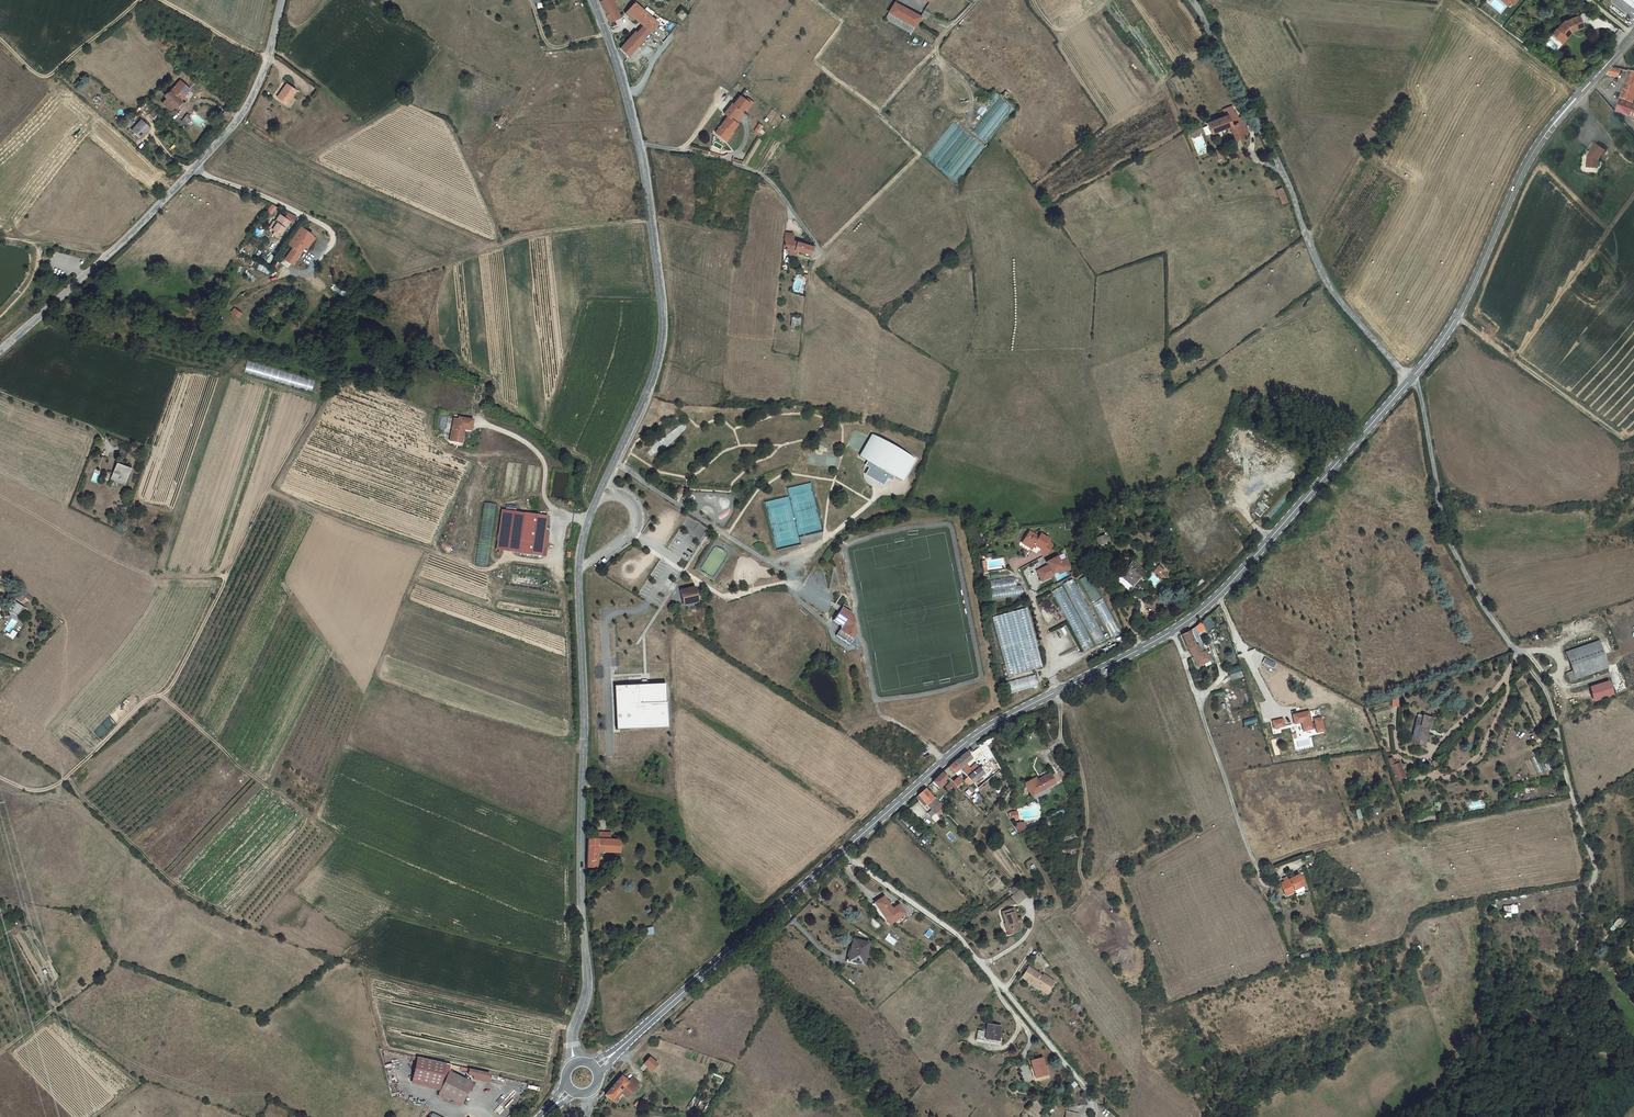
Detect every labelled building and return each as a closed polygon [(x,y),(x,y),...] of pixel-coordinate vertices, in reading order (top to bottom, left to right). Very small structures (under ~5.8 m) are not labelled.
[(612,0),(602,0),(600,1),(605,14),(617,10),(612,0)] [(919,17),(895,1),(889,12),(913,27),(919,17)] [(630,18),(639,26),(648,16),(635,5),(626,16),(630,18)] [(620,17),(617,10),(605,14),(609,22),(620,17)] [(913,27),(889,12),(884,18),(909,34),(913,27)] [(1582,26),(1579,15),(1562,20),(1560,24),(1559,23),(1550,34),(1558,40),(1564,34),(1565,35),(1569,30),(1572,30),(1582,26)] [(658,25),(648,16),(639,26),(630,38),(629,37),(620,47),(628,58),(652,32),(658,25)] [(1566,36),(1572,30),(1569,30),(1565,35),(1564,34),(1558,40),(1562,43),(1566,36)] [(1618,75),(1621,67),(1614,66),(1612,65),(1599,81),(1606,86),(1615,75),(1618,75)] [(1626,68),(1619,96),(1632,101),(1633,92),(1633,69),(1626,68)] [(190,89),(180,81),(168,94),(167,94),(166,94),(165,94),(165,95),(165,96),(165,97),(166,97),(167,98),(163,103),(171,111),(175,106),(174,104),(178,99),(180,101),(190,89)] [(295,92),(286,85),(276,99),(286,106),(295,92)] [(1632,101),(1619,96),(1616,111),(1633,117),(1633,101),(1632,101)] [(971,131),(981,139),(1008,104),(1004,102),(996,113),(995,112),(1003,101),(997,97),(971,131)] [(728,105),(720,115),(724,118),(729,121),(736,112),(738,113),(741,109),(745,104),(742,102),(737,98),(730,106),(728,105)] [(744,100),(742,102),(745,104),(741,109),(744,111),(749,104),(744,100)] [(980,115),(985,110),(981,106),(976,112),(980,115)] [(1226,117),(1205,127),(1209,137),(1230,128),(1235,141),(1241,138),(1241,137),(1240,135),(1235,124),(1234,120),(1231,114),(1226,117)] [(729,121),(724,118),(711,134),(722,143),(729,134),(728,133),(734,126),(729,121)] [(1241,121),(1235,124),(1240,135),(1247,132),(1241,121)] [(951,157),(968,134),(952,123),(927,158),(952,176),(955,171),(957,173),(956,174),(960,176),(966,168),(951,157)] [(148,131),(139,124),(132,133),(141,141),(148,131)] [(761,129),(756,126),(752,134),(756,136),(761,129)] [(1606,148),(1598,142),(1592,150),(1592,151),(1589,155),(1589,160),(1591,161),(1590,165),(1597,165),(1600,161),(1600,157),(1606,148)] [(1281,187),(1274,189),(1280,204),(1287,202),(1281,187)] [(272,207),(267,213),(272,216),(276,210),(272,207)] [(289,215),(285,220),(289,225),(291,226),(296,220),(289,215)] [(282,235),(289,225),(285,220),(280,217),(275,225),(270,232),(274,234),(278,238),(279,238),(280,237),(282,235)] [(311,239),(299,230),(286,248),(290,251),(284,259),(282,262),(289,267),(303,249),(309,241),(311,239)] [(793,235),(785,233),(784,241),(787,242),(786,246),(790,247),(789,251),(791,251),(790,255),(793,256),(793,249),(797,241),(793,235)] [(312,243),(309,241),(303,249),(306,251),(312,243)] [(797,241),(793,249),(811,255),(814,248),(797,241)] [(290,251),(286,248),(280,256),(284,259),(290,251)] [(801,326),(801,316),(792,316),(792,325),(801,326)] [(462,438),(463,432),(461,431),(462,429),(463,430),(470,431),(472,421),(458,418),(457,420),(453,419),(449,441),(457,443),(458,437),(462,438)] [(913,459),(870,434),(857,456),(865,461),(863,465),(867,468),(863,474),(882,485),(886,479),(890,482),(893,477),(900,482),(913,459)] [(128,451),(119,447),(115,455),(119,457),(110,477),(124,483),(130,468),(120,463),(122,458),(125,459),(128,451)] [(541,557),(547,517),(500,510),(495,551),(541,557)] [(1028,532),(1024,539),(1022,544),(1026,547),(1031,549),(1034,545),(1036,546),(1041,549),(1040,550),(1043,555),(1046,554),(1051,544),(1049,540),(1046,539),(1047,538),(1040,534),(1038,537),(1028,532)] [(1098,534),(1088,537),(1091,547),(1101,543),(1098,534)] [(1048,564),(1037,570),(1039,575),(1041,574),(1044,580),(1051,576),(1050,574),(1053,573),(1058,570),(1063,568),(1068,569),(1071,567),(1066,558),(1060,561),(1057,556),(1047,561),(1048,564)] [(1143,573),(1132,564),(1119,576),(1129,586),(1135,580),(1136,581),(1143,573)] [(1080,578),(1090,602),(1097,599),(1087,575),(1080,578)] [(1073,578),(1063,583),(1093,645),(1103,640),(1073,578)] [(1053,590),(1082,651),(1092,647),(1063,586),(1053,590)] [(691,596),(696,594),(695,588),(681,591),(684,605),(692,603),(691,596)] [(33,598),(25,593),(23,595),(31,601),(33,598)] [(1120,634),(1103,600),(1093,605),(1110,639),(1120,634)] [(16,603),(13,612),(23,616),(26,607),(16,603)] [(1223,613),(1220,605),(1215,609),(1217,616),(1223,613)] [(855,637),(850,613),(842,607),(833,621),(841,626),(841,629),(836,636),(850,645),(855,637)] [(1009,675),(1043,667),(1028,608),(1000,615),(1003,627),(999,628),(1001,637),(1000,638),(1009,675)] [(1203,629),(1204,631),(1213,626),(1207,616),(1196,626),(1199,632),(1203,629)] [(8,636),(13,639),(18,633),(13,629),(8,636)] [(1194,632),(1193,629),(1185,635),(1182,636),(1185,643),(1193,639),(1198,636),(1196,631),(1194,632)] [(1598,637),(1565,649),(1572,668),(1567,670),(1570,678),(1608,665),(1598,637)] [(1198,650),(1193,639),(1185,643),(1189,654),(1194,652),(1195,655),(1201,653),(1205,652),(1204,649),(1198,650)] [(1206,659),(1205,652),(1201,653),(1195,655),(1197,661),(1206,659)] [(1274,668),(1276,663),(1266,658),(1263,663),(1274,668)] [(1039,687),(1037,675),(1008,682),(1011,693),(1039,687)] [(1609,678),(1588,684),(1592,699),(1613,692),(1609,678)] [(612,686),(613,728),(666,726),(665,685),(612,686)] [(1309,711),(1293,714),(1295,725),(1303,723),(1305,730),(1313,728),(1309,711)] [(1431,715),(1421,713),(1420,717),(1415,716),(1409,740),(1417,742),(1418,738),(1420,739),(1424,724),(1428,726),(1429,725),(1431,715)] [(463,720),(457,716),(453,721),(458,725),(463,720)] [(1242,726),(1255,723),(1253,717),(1240,720),(1242,726)] [(1322,718),(1315,719),(1318,733),(1325,731),(1322,718)] [(1283,719),(1273,721),(1275,728),(1285,726),(1283,719)] [(1420,739),(1419,742),(1423,743),(1428,726),(1424,724),(1420,739)] [(966,753),(960,758),(964,764),(971,759),(966,753)] [(1534,756),(1530,758),(1538,773),(1542,771),(1534,756)] [(1390,757),(1386,759),(1391,773),(1398,771),(1394,760),(1392,761),(1390,757)] [(964,764),(960,758),(954,763),(959,769),(964,764)] [(949,766),(955,772),(959,769),(954,763),(949,766)] [(971,773),(968,769),(964,764),(959,769),(966,778),(970,774),(971,773)] [(971,773),(978,768),(975,764),(968,769),(971,773)] [(975,780),(983,774),(981,772),(978,768),(971,773),(970,774),(975,780)] [(1034,776),(1025,782),(1031,794),(1054,781),(1049,771),(1035,779),(1034,776)] [(947,776),(943,772),(933,782),(939,788),(942,786),(940,784),(948,777),(947,776)] [(970,784),(975,780),(970,774),(966,778),(970,784)] [(953,782),(952,781),(946,786),(948,788),(946,789),(948,791),(955,784),(953,782)] [(932,799),(924,789),(917,795),(925,804),(928,802),(932,799)] [(932,799),(928,802),(935,811),(941,807),(932,799)] [(1370,816),(1377,812),(1374,806),(1367,810),(1370,816)] [(1017,832),(1027,830),(1026,822),(1016,823),(1017,832)] [(628,843),(595,842),(595,856),(595,869),(606,870),(606,854),(628,855),(628,843)] [(1298,874),(1280,882),(1285,893),(1302,884),(1298,874)] [(1023,895),(1019,889),(1013,893),(1018,900),(1023,895)] [(1018,900),(1013,893),(1009,896),(1014,903),(1018,900)] [(884,896),(875,902),(891,926),(907,915),(899,906),(894,910),(884,896)] [(1516,905),(1501,906),(1502,918),(1510,918),(1509,914),(1516,914),(1516,905)] [(1010,909),(999,913),(1006,929),(1008,929),(1010,933),(1018,930),(1010,909)] [(1617,918),(1607,928),(1611,932),(1621,922),(1617,918)] [(868,942),(855,939),(850,961),(863,964),(868,942)] [(1039,988),(1047,993),(1052,985),(1042,978),(1043,976),(1029,966),(1020,979),(1037,990),(1039,988)] [(984,1032),(975,1031),(974,1041),(997,1043),(999,1027),(985,1025),(984,1032)] [(658,1064),(651,1057),(646,1062),(653,1069),(658,1064)] [(1033,1061),(1036,1078),(1049,1075),(1045,1058),(1033,1061)] [(452,1066),(418,1059),(413,1081),(442,1087),(452,1066)] [(464,1104),(475,1081),(457,1073),(459,1069),(452,1066),(442,1087),(439,1092),(464,1104)] [(491,1081),(493,1072),(491,1072),(472,1068),(471,1073),(477,1075),(477,1078),(480,1078),(481,1077),(483,1079),(485,1080),(486,1078),(488,1080),(491,1081)] [(634,1088),(639,1082),(633,1077),(629,1081),(622,1075),(612,1087),(606,1094),(612,1100),(621,1090),(628,1096),(635,1089),(634,1088)]
